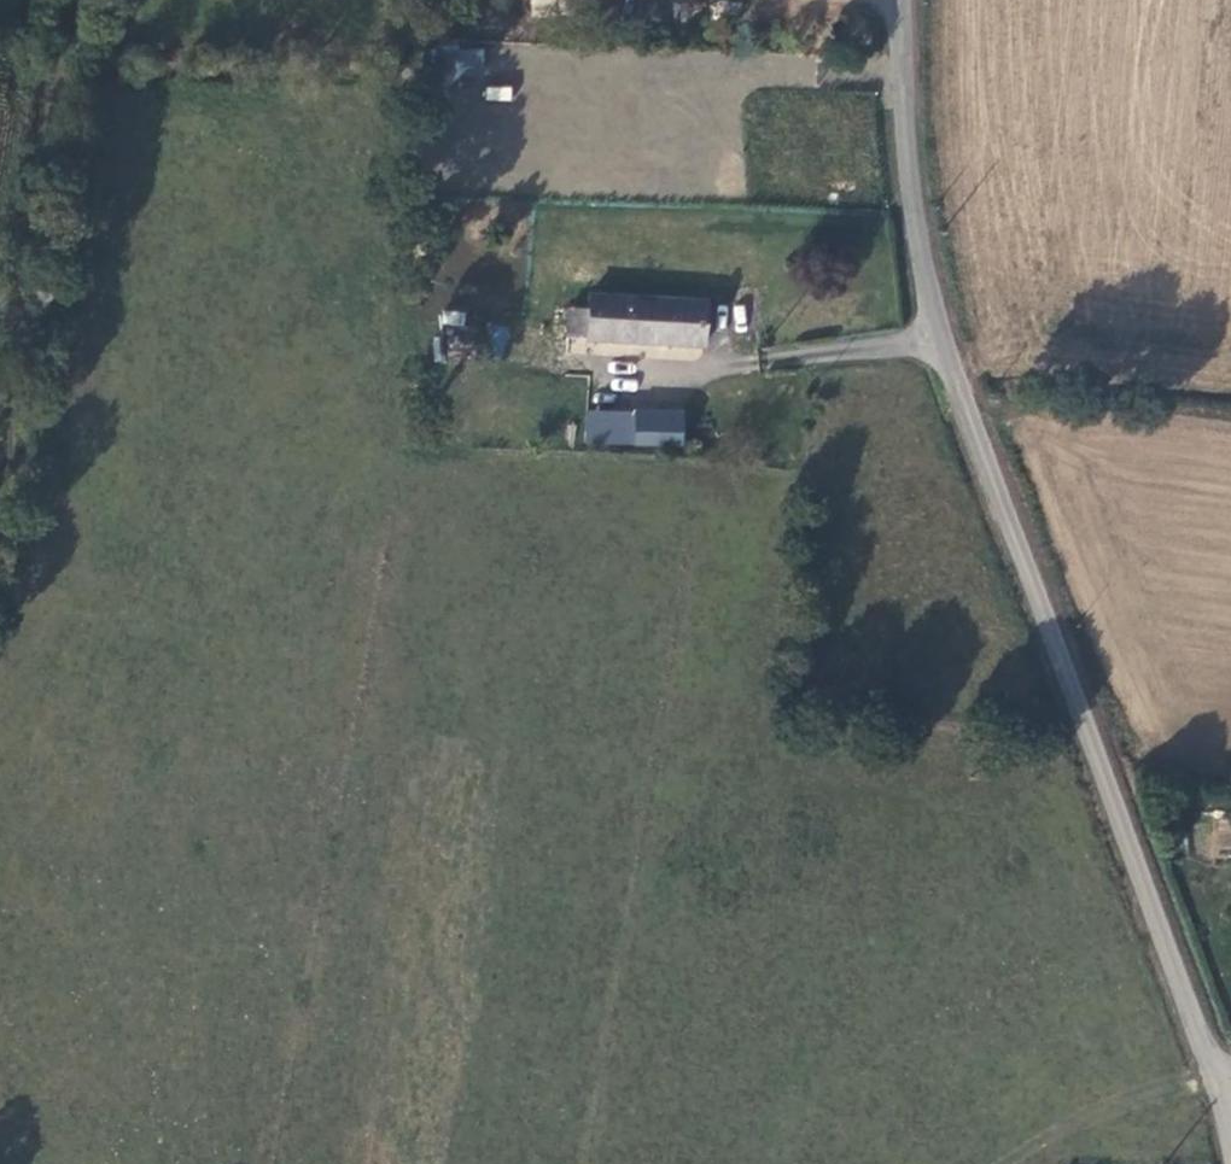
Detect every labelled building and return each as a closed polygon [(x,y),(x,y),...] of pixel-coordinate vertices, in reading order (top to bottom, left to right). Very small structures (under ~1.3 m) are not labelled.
[(449,51),(448,72),(482,73),(483,52),(449,51)] [(573,339),(715,347),(717,304),(694,303),(672,301),(576,297),(573,339)] [(507,355),(507,325),(489,325),(489,355),(507,355)] [(670,449),(671,424),(615,419),(614,445),(670,449)] [(1210,857),(1230,858),(1230,814),(1212,813),(1210,857)]
